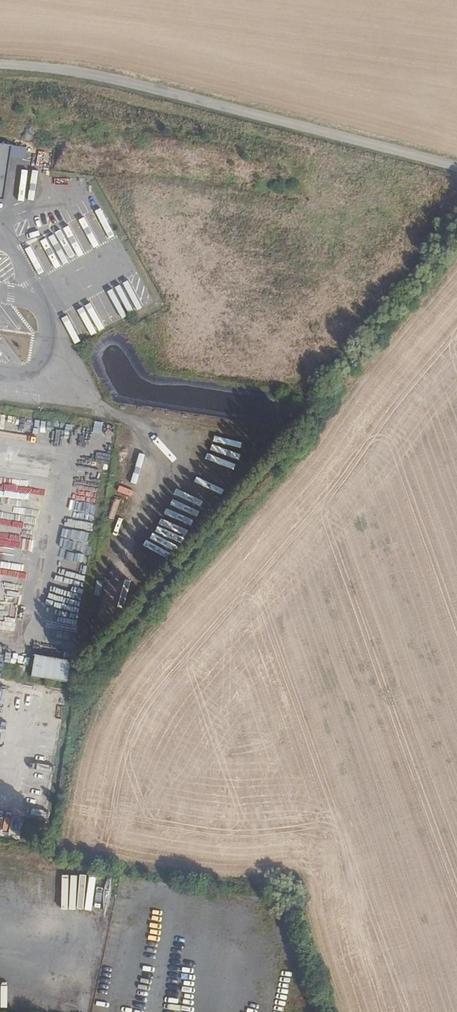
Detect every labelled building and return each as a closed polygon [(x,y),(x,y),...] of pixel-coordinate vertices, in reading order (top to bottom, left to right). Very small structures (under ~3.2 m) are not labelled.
[(7,200),(14,148),(0,146),(0,199),(7,200)] [(7,619),(9,603),(0,602),(0,618),(7,619)] [(34,659),(32,682),(68,684),(70,661),(34,659)] [(10,662),(0,660),(0,674),(8,675),(10,662)]
